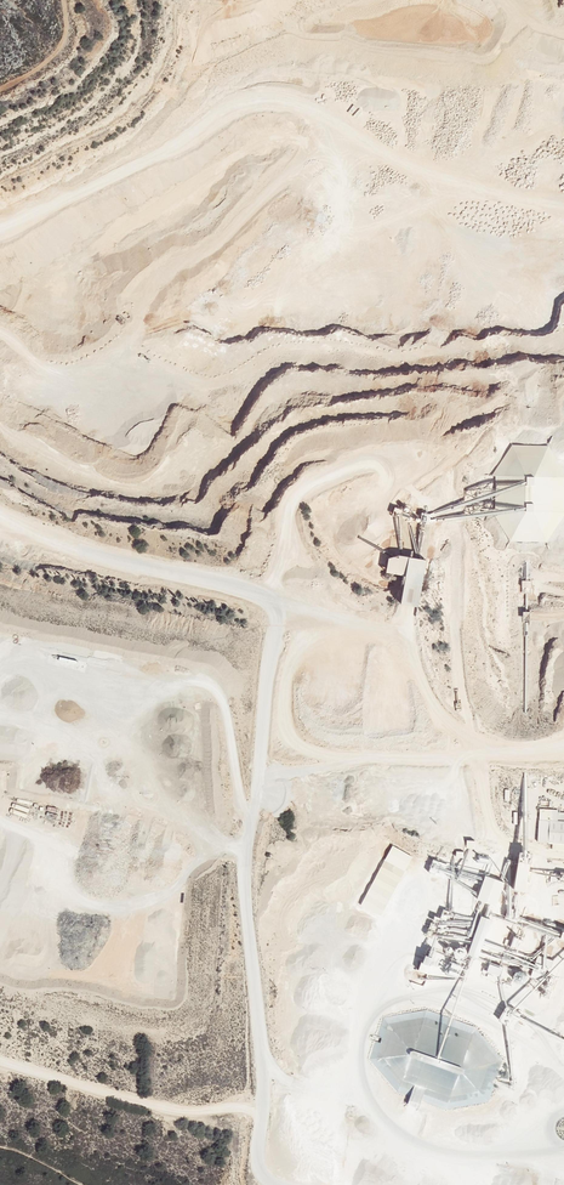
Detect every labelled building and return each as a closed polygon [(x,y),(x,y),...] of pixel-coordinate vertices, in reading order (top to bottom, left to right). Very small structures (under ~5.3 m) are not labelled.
[(547,541),(563,515),(563,468),(549,444),(512,444),(491,475),(496,475),(497,513),(494,513),(510,540),(547,541)] [(390,556),(388,572),(407,574),(403,602),(412,604),(419,605),(428,557),(422,556),(401,552),(390,556)] [(539,842),(563,843),(563,812),(559,812),(559,809),(540,809),(539,842)] [(392,846),(385,859),(406,870),(413,857),(392,846)] [(529,861),(515,859),(509,887),(524,890),(529,861)] [(405,871),(384,860),(361,906),(381,916),(405,871)] [(485,874),(477,898),(497,905),(505,880),(485,874)] [(469,951),(468,949),(467,947),(465,945),(463,945),(461,944),(459,945),(457,946),(456,948),(455,950),(455,952),(456,954),(457,956),(459,957),(461,958),(463,958),(465,957),(467,955),(468,953),(469,951)] [(408,966),(426,973),(432,956),(415,950),(408,966)] [(485,970),(496,974),(500,966),(488,962),(485,970)] [(509,1003),(500,1021),(514,1028),(520,1016),(516,1014),(519,1009),(509,1003)] [(387,1022),(375,1059),(398,1089),(448,1106),(490,1096),(503,1060),(475,1029),(425,1014),(387,1022)]
